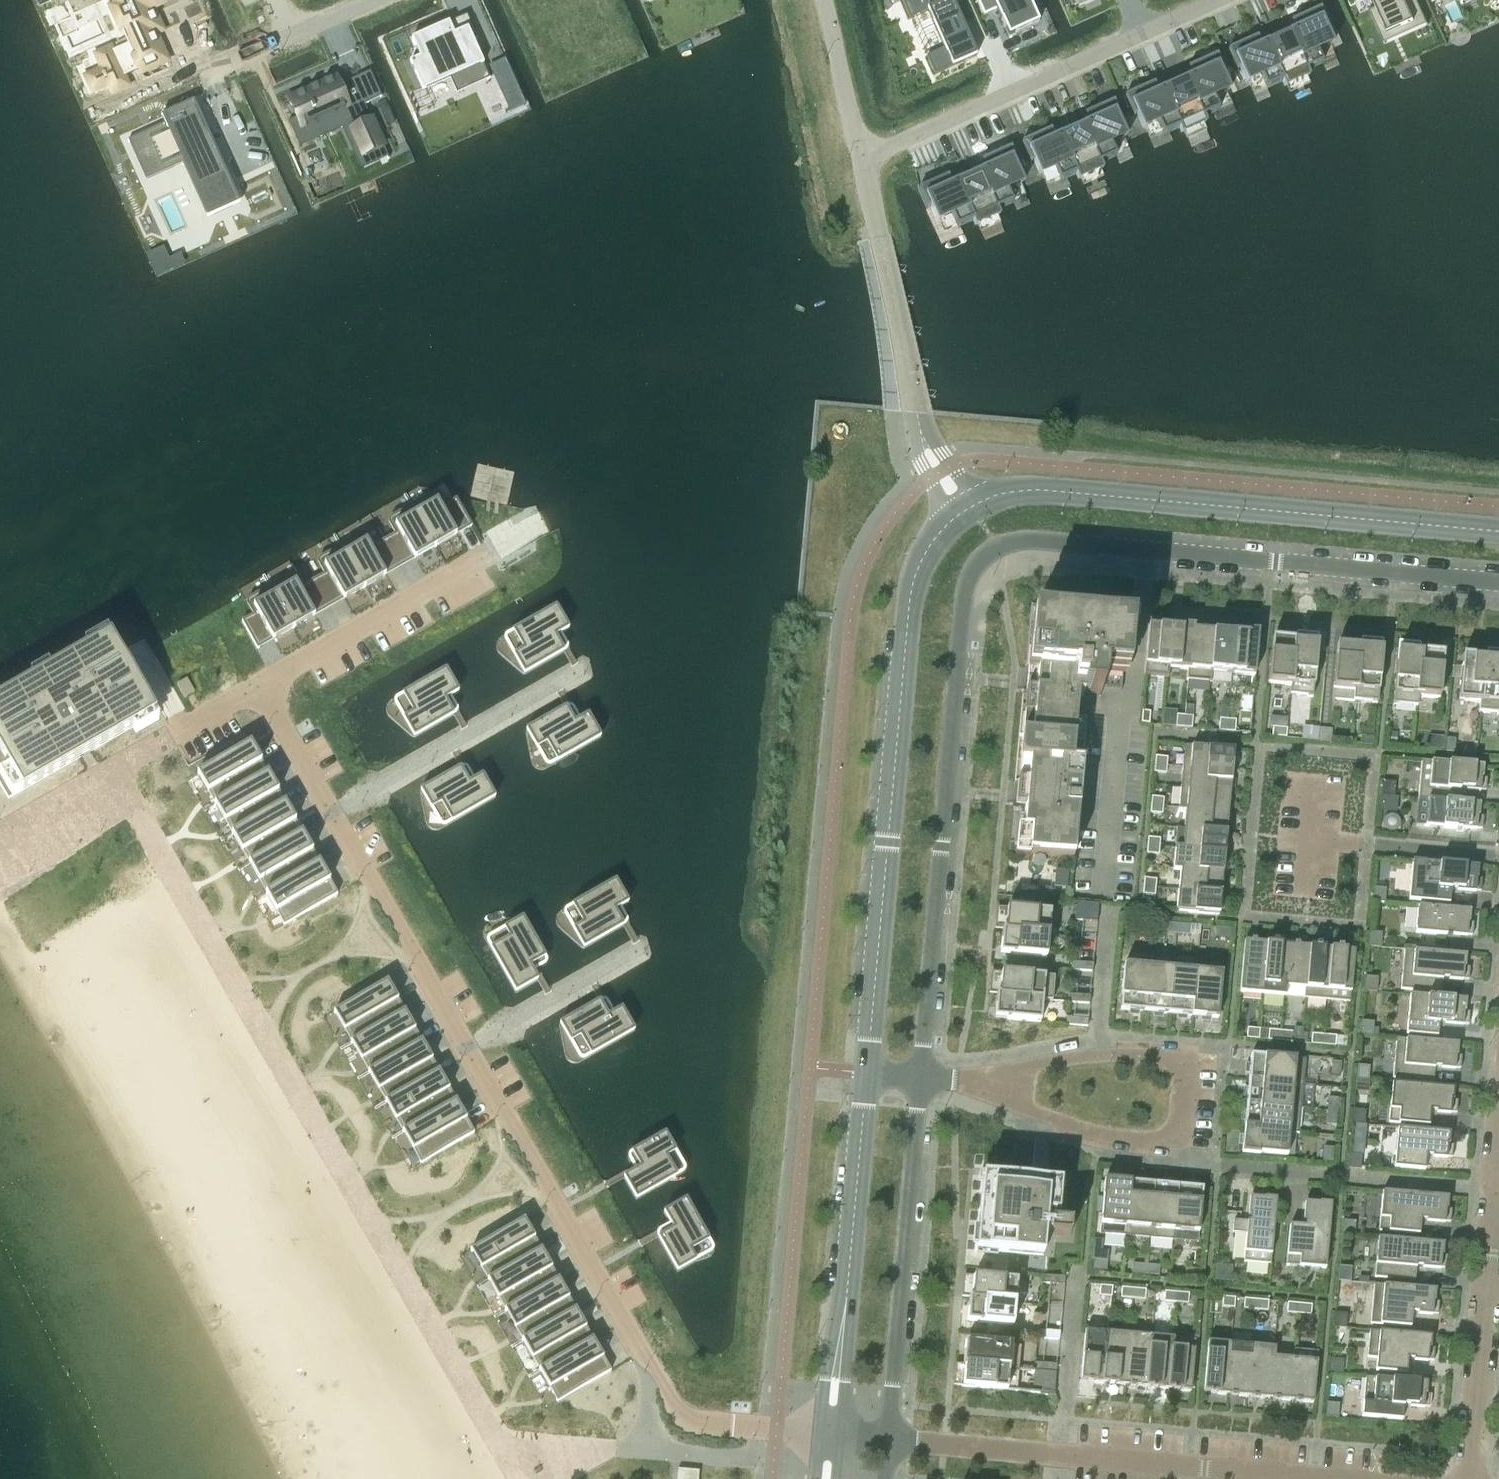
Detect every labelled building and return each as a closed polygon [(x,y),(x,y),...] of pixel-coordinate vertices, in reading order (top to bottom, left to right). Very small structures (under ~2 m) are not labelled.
[(85,77),(92,93),(108,86),(112,94),(129,87),(124,76),(139,70),(140,73),(167,61),(155,34),(162,31),(152,9),(156,7),(161,4),(160,0),(108,0),(112,9),(111,10),(112,13),(113,12),(120,27),(118,28),(120,30),(123,29),(126,27),(132,42),(112,51),(111,48),(95,55),(101,70),(85,77)] [(901,1),(909,19),(927,12),(944,49),(926,57),(934,75),(976,56),(951,0),(904,0),(901,1)] [(983,17),(996,11),(1000,20),(1001,20),(1008,37),(1039,23),(1030,4),(1030,5),(1027,0),(976,0),(983,17)] [(1375,9),(1369,12),(1378,33),(1422,13),(1416,0),(1371,0),(1375,9)] [(1295,30),(1290,32),(1291,35),(1301,56),(1307,70),(1322,63),(1322,62),(1316,49),(1330,43),(1330,44),(1332,43),(1326,29),(1329,28),(1320,9),(1291,22),(1295,30)] [(419,58),(409,62),(422,92),(451,79),(457,92),(486,79),(487,80),(490,79),(470,35),(468,37),(468,38),(456,43),(448,25),(435,30),(435,29),(411,39),(414,46),(419,58)] [(1290,32),(1265,44),(1266,46),(1276,67),(1282,81),(1284,86),(1309,75),(1307,70),(1301,56),(1291,35),(1290,32)] [(1257,37),(1228,50),(1237,70),(1239,68),(1245,82),(1248,81),(1247,80),(1260,74),(1266,87),(1267,88),(1282,81),(1276,67),(1266,46),(1265,44),(1261,46),(1257,37)] [(1191,77),(1187,79),(1188,81),(1198,102),(1204,116),(1219,109),(1213,95),(1226,90),(1227,91),(1229,90),(1223,76),(1226,75),(1217,55),(1188,68),(1191,77)] [(297,118),(288,122),(296,139),(316,130),(317,130),(320,137),(343,127),(353,150),(359,147),(361,151),(362,151),(363,155),(377,149),(383,146),(365,105),(368,104),(357,80),(340,88),(336,78),(288,100),(297,118)] [(1187,79),(1162,90),(1163,92),(1173,114),(1179,128),(1181,132),(1206,121),(1204,116),(1198,102),(1188,81),(1187,79)] [(1154,83),(1125,96),(1133,116),(1136,115),(1142,128),(1144,128),(1144,127),(1157,121),(1164,134),(1179,128),(1173,114),(1163,92),(1162,90),(1158,92),(1154,83)] [(1088,123),(1084,125),(1085,127),(1094,149),(1101,163),(1116,156),(1110,142),(1123,136),(1124,137),(1126,136),(1120,122),(1122,121),(1114,101),(1084,114),(1088,123)] [(164,124),(128,141),(146,180),(188,160),(203,193),(213,216),(240,204),(194,102),(161,117),(164,124)] [(1084,125),(1059,136),(1060,139),(1070,160),(1076,174),(1078,178),(1103,167),(1101,163),(1094,149),(1085,127),(1084,125)] [(1051,130),(1022,143),(1030,162),(1033,161),(1039,175),(1042,174),(1041,172),(1054,167),(1061,181),(1076,174),(1070,160),(1060,139),(1059,136),(1055,138),(1051,130)] [(985,169),(981,171),(982,174),(991,195),(998,209),(1013,202),(1012,201),(1007,188),(1020,182),(1021,183),(1023,182),(1017,168),(1019,167),(1011,148),(981,161),(985,169)] [(981,171),(956,182),(957,185),(967,206),(973,220),(975,225),(1000,214),(998,209),(991,195),(982,174),(981,171)] [(948,176),(918,189),(927,208),(930,207),(936,221),(938,220),(938,219),(951,213),(957,226),(957,227),(960,226),(973,220),(967,206),(957,185),(956,182),(952,184),(948,176)] [(433,494),(412,506),(435,547),(456,536),(452,530),(467,521),(470,527),(472,527),(456,499),(441,508),(433,494)] [(398,532),(384,540),(397,562),(412,553),(415,559),(435,547),(412,506),(390,518),(398,532)] [(362,534),(341,546),(365,588),(385,576),(382,570),(397,562),(384,540),(370,548),(362,534)] [(327,573),(313,581),(326,602),(341,594),(344,600),(365,588),(341,546),(319,559),(327,573)] [(291,575),(270,587),(294,629),(314,617),(311,611),(326,602),(313,581),(299,589),(291,575)] [(257,613),(242,622),(257,649),(259,649),(255,643),(270,634),(273,640),(294,629),(270,587),(249,599),(257,613)] [(1071,763),(1075,718),(1077,696),(1082,696),(1083,686),(1089,687),(1088,695),(1100,696),(1100,691),(1101,691),(1101,690),(1120,692),(1123,670),(1126,670),(1131,625),(1132,613),(1031,604),(1014,784),(1008,852),(1073,858),(1078,801),(1066,800),(1067,795),(1079,797),(1081,772),(1069,771),(1070,766),(1081,767),(1082,764),(1071,763)] [(535,620),(514,632),(525,651),(515,656),(525,673),(562,651),(554,637),(568,628),(556,607),(535,619),(535,620)] [(1166,679),(1171,625),(1148,623),(1148,627),(1143,677),(1166,679)] [(1188,680),(1192,627),(1171,625),(1166,679),(1168,679),(1168,669),(1187,670),(1186,680),(1188,680)] [(1209,682),(1214,629),(1192,627),(1188,680),(1209,682)] [(1231,675),(1235,631),(1214,629),(1209,682),(1211,683),(1212,673),(1231,675)] [(1258,637),(1258,633),(1235,631),(1231,675),(1254,677),(1254,676),(1258,637)] [(0,698),(0,785),(8,799),(80,758),(90,752),(133,728),(156,714),(138,683),(137,682),(136,682),(120,654),(119,653),(109,636),(87,648),(51,669),(33,679),(0,698)] [(1271,650),(1268,684),(1290,686),(1295,640),(1283,639),(1272,638),(1271,650)] [(1290,686),(1290,695),(1312,697),(1313,688),(1317,643),(1296,640),(1295,640),(1290,686)] [(1354,702),(1359,646),(1336,644),(1331,699),(1354,702)] [(1377,704),(1382,648),(1359,646),(1354,702),(1377,704)] [(1415,707),(1420,652),(1398,650),(1392,705),(1415,707)] [(1443,654),(1420,652),(1415,707),(1417,707),(1418,698),(1439,700),(1443,654)] [(1480,713),(1485,658),(1462,655),(1458,701),(1479,703),(1478,713),(1480,713)] [(1485,658),(1480,713),(1498,715),(1498,659),(1485,658)] [(425,683),(404,695),(415,714),(405,719),(414,736),(452,714),(444,700),(458,692),(446,670),(425,682),(425,683)] [(186,680),(177,685),(184,698),(186,697),(193,694),(194,693),(186,680)] [(565,709),(528,731),(537,747),(546,742),(557,760),(579,748),(579,749),(600,737),(588,716),(580,720),(574,724),(565,709)] [(1149,724),(1150,712),(1142,712),(1141,724),(1149,724)] [(1183,728),(1184,716),(1176,715),(1175,727),(1183,728)] [(1191,729),(1192,716),(1184,716),(1183,728),(1191,729)] [(1226,732),(1227,720),(1219,719),(1218,731),(1226,732)] [(1234,733),(1235,720),(1227,720),(1226,732),(1234,733)] [(1286,738),(1287,728),(1272,727),(1271,737),(1286,738)] [(1317,741),(1318,729),(1303,728),(1302,740),(1317,741)] [(1329,742),(1330,731),(1319,730),(1318,741),(1329,742)] [(1389,732),(1387,744),(1396,745),(1397,733),(1389,732)] [(1444,751),(1445,738),(1428,736),(1427,749),(1444,751)] [(1372,745),(1372,738),(1361,737),(1360,744),(1372,745)] [(1446,738),(1445,750),(1455,751),(1456,739),(1446,738)] [(250,742),(196,773),(208,792),(214,789),(221,799),(214,803),(214,804),(268,773),(250,742)] [(1476,755),(1477,745),(1463,744),(1462,754),(1476,755)] [(1232,772),(1234,750),(1184,746),(1182,767),(1232,772)] [(1166,766),(1167,758),(1155,757),(1154,765),(1166,766)] [(1485,791),(1486,779),(1482,778),(1483,766),(1421,761),(1418,799),(1458,803),(1459,789),(1466,789),(1465,791),(1479,793),(1479,790),(1485,791)] [(1166,774),(1166,766),(1154,765),(1154,773),(1166,774)] [(1231,780),(1232,772),(1182,767),(1180,787),(1230,792),(1230,789),(1234,790),(1235,780),(1231,780)] [(460,769),(422,791),(432,808),(441,802),(452,821),(473,808),(474,809),(494,797),(482,776),(474,780),(468,784),(460,769)] [(268,773),(214,804),(225,822),(232,818),(238,829),(231,833),(231,834),(285,803),(268,773)] [(1383,781),(1382,796),(1394,797),(1395,783),(1383,781)] [(1228,812),(1230,792),(1180,787),(1178,808),(1228,812)] [(1163,806),(1163,798),(1151,797),(1150,805),(1163,806)] [(1476,831),(1476,829),(1482,829),(1483,817),(1478,817),(1480,805),(1458,803),(1418,799),(1416,825),(1456,829),(1456,827),(1462,827),(1462,830),(1476,831)] [(285,803),(231,834),(242,852),(249,848),(255,859),(248,863),(248,864),(302,833),(285,803)] [(1162,814),(1163,806),(1150,805),(1150,813),(1162,814)] [(1226,832),(1228,812),(1178,808),(1178,809),(1185,810),(1184,829),(1226,832)] [(1400,826),(1400,825),(1400,824),(1400,822),(1400,821),(1399,819),(1398,817),(1397,816),(1395,815),(1393,814),(1392,814),(1390,814),(1387,815),(1386,816),(1385,817),(1384,817),(1383,818),(1383,819),(1382,820),(1382,821),(1382,822),(1382,824),(1382,825),(1383,827),(1384,828),(1384,830),(1386,831),(1387,831),(1388,832),(1390,832),(1391,832),(1393,832),(1394,832),(1396,831),(1397,830),(1398,829),(1399,828),(1400,826)] [(1224,853),(1226,832),(1184,829),(1182,848),(1175,847),(1175,848),(1224,853)] [(302,833),(248,864),(259,882),(266,878),(272,889),(265,893),(266,894),(319,863),(302,833)] [(1159,847),(1160,839),(1148,838),(1147,846),(1159,847)] [(1158,855),(1159,847),(1147,846),(1146,854),(1158,855)] [(1224,861),(1224,853),(1175,848),(1173,869),(1223,873),(1223,870),(1227,871),(1227,861),(1224,861)] [(1412,863),(1409,900),(1449,904),(1450,891),(1450,889),(1456,890),(1456,892),(1470,893),(1470,891),(1480,892),(1481,880),(1477,879),(1478,867),(1412,861),(1412,863)] [(319,863),(266,894),(276,912),(283,908),(289,919),(282,923),(283,925),(337,894),(319,863)] [(1055,868),(1054,886),(1067,887),(1069,870),(1055,868)] [(1221,894),(1223,873),(1173,869),(1173,870),(1180,871),(1178,890),(1221,894)] [(1155,888),(1156,880),(1144,879),(1143,887),(1155,888)] [(595,894),(573,906),(584,925),(575,930),(584,947),(622,925),(614,910),(628,902),(615,881),(594,893),(595,894)] [(1154,896),(1155,888),(1143,887),(1142,895),(1154,896)] [(1373,888),(1372,902),(1384,903),(1385,889),(1373,888)] [(1219,915),(1221,894),(1178,890),(1176,911),(1219,915)] [(1097,922),(1098,904),(1076,902),(1075,920),(1097,922)] [(1466,938),(1466,935),(1472,936),(1473,924),(1469,923),(1470,911),(1418,906),(1415,933),(1446,936),(1446,933),(1452,934),(1452,936),(1466,938)] [(1048,935),(1050,913),(1004,909),(1002,931),(1048,935)] [(511,938),(492,949),(505,970),(504,971),(516,992),(537,980),(533,972),(529,965),(544,957),(522,919),(506,929),(511,938)] [(1137,930),(1138,920),(1124,919),(1124,929),(1137,930)] [(1176,934),(1177,924),(1164,923),(1163,932),(1176,934)] [(1189,935),(1190,925),(1177,924),(1176,934),(1189,935)] [(1229,938),(1229,929),(1216,927),(1215,937),(1229,938)] [(1046,958),(1048,935),(1002,931),(1000,954),(1046,958)] [(1369,932),(1368,946),(1380,947),(1382,933),(1369,932)] [(1262,994),(1267,943),(1244,941),(1240,992),(1262,994)] [(1284,996),(1288,945),(1267,943),(1262,994),(1284,996)] [(1306,998),(1310,947),(1288,945),(1284,996),(1306,998)] [(1327,1000),(1332,949),(1310,947),(1306,998),(1327,1000)] [(1350,1002),(1354,951),(1332,949),(1327,1000),(1350,1002)] [(1462,982),(1462,980),(1468,980),(1469,968),(1465,967),(1466,955),(1404,950),(1400,989),(1441,993),(1442,978),(1448,978),(1448,981),(1462,982)] [(1092,972),(1093,964),(1071,962),(1070,970),(1092,972)] [(1193,1016),(1197,962),(1196,962),(1195,971),(1173,969),(1169,1014),(1193,1016)] [(1218,1019),(1223,964),(1197,962),(1193,1016),(1218,1019)] [(1145,1012),(1149,967),(1124,965),(1120,1010),(1145,1012)] [(1169,1014),(1173,969),(1149,967),(1145,1012),(1169,1014)] [(1052,1001),(1054,978),(999,973),(996,996),(1052,1001)] [(1365,977),(1364,991),(1376,992),(1378,978),(1365,977)] [(387,981),(333,1012),(344,1031),(351,1027),(357,1038),(350,1042),(351,1043),(405,1012),(387,981)] [(1089,1004),(1090,996),(1068,994),(1067,1002),(1089,1004)] [(1462,1027),(1462,1024),(1468,1025),(1469,1013),(1465,1012),(1466,1000),(1410,995),(1406,1034),(1437,1037),(1438,1022),(1448,1023),(1448,1025),(1462,1027)] [(1052,1002),(1052,1001),(996,996),(994,1019),(1040,1023),(1042,1001),(1052,1002)] [(599,1003),(561,1024),(571,1041),(580,1035),(591,1054),(612,1042),(613,1042),(634,1030),(622,1009),(607,1017),(599,1003)] [(405,1012),(351,1043),(361,1061),(368,1057),(374,1068),(368,1072),(368,1073),(422,1042),(405,1012)] [(1087,1027),(1088,1019),(1066,1017),(1065,1025),(1087,1027)] [(1373,1022),(1361,1021),(1360,1035),(1372,1036),(1373,1022)] [(1301,1043),(1302,1033),(1303,1028),(1292,1027),(1292,1033),(1280,1032),(1280,1041),(1301,1043)] [(1258,1039),(1259,1030),(1247,1029),(1246,1038),(1258,1039)] [(1280,1041),(1280,1032),(1268,1031),(1268,1040),(1280,1041)] [(1323,1045),(1324,1036),(1312,1035),(1311,1044),(1323,1045)] [(1335,1047),(1335,1037),(1324,1036),(1323,1045),(1335,1047)] [(1454,1071),(1454,1068),(1460,1069),(1461,1057),(1457,1056),(1458,1044),(1396,1039),(1393,1078),(1433,1082),(1434,1067),(1440,1067),(1440,1070),(1454,1071)] [(422,1042),(368,1073),(379,1091),(385,1087),(392,1098),(385,1101),(385,1103),(439,1072),(422,1042)] [(1303,1085),(1305,1060),(1251,1055),(1248,1080),(1303,1085)] [(1340,1076),(1341,1062),(1331,1062),(1330,1075),(1340,1076)] [(1357,1065),(1356,1080),(1368,1081),(1369,1066),(1357,1065)] [(439,1072),(385,1103),(396,1121),(403,1117),(409,1127),(402,1131),(402,1132),(456,1102),(439,1072)] [(1301,1109),(1303,1085),(1248,1080),(1246,1104),(1301,1109)] [(1369,1081),(1368,1081),(1356,1080),(1355,1091),(1368,1092),(1369,1081)] [(1450,1115),(1450,1113),(1456,1113),(1457,1101),(1452,1101),(1453,1089),(1392,1083),(1388,1122),(1429,1126),(1430,1111),(1436,1111),(1436,1114),(1450,1115)] [(1337,1112),(1338,1098),(1328,1098),(1327,1111),(1337,1112)] [(456,1102),(402,1132),(413,1151),(420,1147),(426,1157),(419,1161),(420,1163),(474,1133),(456,1102)] [(1299,1132),(1301,1109),(1246,1104),(1244,1127),(1299,1132)] [(1353,1110),(1352,1124),(1364,1125),(1365,1111),(1353,1110)] [(1335,1125),(1337,1112),(1327,1111),(1326,1124),(1335,1125)] [(1287,1157),(1289,1133),(1298,1134),(1299,1132),(1244,1127),(1242,1153),(1287,1157)] [(1446,1159),(1446,1157),(1452,1158),(1453,1145),(1448,1145),(1449,1133),(1397,1128),(1394,1168),(1425,1170),(1426,1155),(1432,1156),(1432,1158),(1446,1159)] [(641,1167),(624,1177),(636,1198),(654,1188),(675,1175),(665,1157),(674,1151),(665,1135),(633,1153),(641,1167)] [(1332,1162),(1333,1148),(1324,1147),(1322,1161),(1332,1162)] [(1361,1155),(1349,1154),(1348,1168),(1360,1169),(1361,1155)] [(1051,1223),(1052,1215),(1058,1215),(1061,1183),(1020,1179),(982,1176),(980,1198),(975,1251),(1042,1257),(1044,1234),(1049,1235),(1049,1236),(1069,1237),(1070,1225),(1051,1223)] [(1104,1179),(1099,1234),(1125,1236),(1129,1182),(1122,1181),(1112,1180),(1104,1179)] [(1129,1182),(1125,1236),(1148,1239),(1153,1184),(1145,1183),(1135,1182),(1129,1182)] [(1153,1184),(1148,1239),(1172,1241),(1173,1231),(1174,1227),(1177,1186),(1169,1185),(1159,1184),(1153,1184)] [(1174,1227),(1173,1231),(1198,1233),(1202,1188),(1193,1188),(1183,1187),(1177,1186),(1174,1227)] [(1270,1264),(1276,1199),(1264,1198),(1264,1193),(1252,1192),(1252,1198),(1249,1198),(1248,1215),(1250,1216),(1250,1222),(1233,1220),(1232,1233),(1246,1234),(1244,1262),(1270,1264)] [(1444,1224),(1444,1222),(1450,1222),(1451,1210),(1447,1210),(1448,1198),(1382,1192),(1379,1231),(1419,1235),(1420,1220),(1430,1220),(1430,1223),(1444,1224)] [(1325,1269),(1331,1204),(1319,1203),(1319,1198),(1307,1197),(1307,1203),(1304,1203),(1303,1220),(1305,1221),(1305,1227),(1289,1225),(1286,1266),(1325,1269)] [(674,1229),(660,1237),(678,1269),(694,1260),(689,1250),(708,1240),(695,1218),(696,1218),(686,1200),(664,1212),(674,1229)] [(524,1220),(470,1250),(481,1270),(488,1266),(494,1276),(487,1280),(488,1281),(541,1251),(524,1220)] [(1354,1236),(1355,1222),(1343,1220),(1342,1234),(1354,1236)] [(1446,1268),(1447,1256),(1442,1256),(1443,1244),(1378,1238),(1375,1264),(1374,1277),(1415,1281),(1416,1266),(1426,1267),(1426,1269),(1440,1270),(1440,1268),(1446,1268)] [(541,1251),(488,1281),(498,1300),(505,1296),(511,1306),(504,1310),(505,1311),(559,1281),(541,1251)] [(1106,1271),(1107,1261),(1093,1260),(1093,1270),(1106,1271)] [(1145,1274),(1146,1265),(1133,1263),(1132,1273),(1145,1274)] [(1158,1276),(1159,1266),(1146,1265),(1145,1274),(1158,1276)] [(1351,1268),(1339,1267),(1337,1281),(1350,1282),(1351,1268)] [(1198,1279),(1198,1269),(1185,1268),(1184,1278),(1198,1279)] [(1064,1285),(1064,1277),(1043,1275),(1042,1283),(1064,1285)] [(1015,1303),(1017,1281),(971,1277),(969,1299),(1015,1303)] [(559,1281),(505,1311),(515,1329),(522,1325),(528,1336),(521,1340),(522,1341),(576,1310),(559,1281)] [(1349,1302),(1351,1282),(1350,1282),(1337,1281),(1336,1301),(1349,1302)] [(1438,1314),(1439,1302),(1434,1302),(1435,1290),(1374,1284),(1370,1324),(1410,1327),(1412,1312),(1418,1313),(1418,1315),(1431,1316),(1432,1314),(1438,1314)] [(1111,1297),(1112,1287),(1100,1286),(1099,1296),(1111,1297)] [(1132,1299),(1133,1289),(1121,1287),(1120,1298),(1132,1299)] [(1144,1300),(1146,1290),(1133,1289),(1132,1299),(1144,1300)] [(1175,1303),(1176,1293),(1164,1292),(1163,1302),(1175,1303)] [(1189,1294),(1176,1293),(1175,1303),(1188,1304),(1189,1294)] [(1234,1308),(1235,1298),(1222,1297),(1222,1307),(1234,1308)] [(1013,1326),(1015,1303),(969,1299),(967,1322),(1013,1326)] [(1255,1310),(1256,1300),(1244,1299),(1243,1309),(1255,1310)] [(1267,1311),(1268,1301),(1256,1300),(1255,1310),(1267,1311)] [(1298,1314),(1299,1304),(1287,1303),(1286,1313),(1298,1314)] [(1311,1305),(1299,1304),(1298,1314),(1310,1315),(1311,1305)] [(576,1310),(522,1341),(532,1359),(539,1355),(545,1366),(539,1370),(539,1371),(593,1340),(576,1310)] [(1345,1328),(1347,1314),(1335,1313),(1333,1327),(1345,1328)] [(1059,1340),(1059,1332),(1038,1330),(1037,1338),(1059,1340)] [(1103,1383),(1108,1332),(1085,1330),(1080,1381),(1103,1383)] [(1433,1361),(1434,1349),(1430,1348),(1431,1336),(1369,1331),(1367,1357),(1377,1358),(1375,1371),(1406,1373),(1407,1359),(1413,1359),(1413,1361),(1427,1363),(1427,1360),(1433,1361)] [(1124,1385),(1129,1334),(1108,1332),(1103,1383),(1124,1385)] [(1146,1387),(1151,1336),(1129,1334),(1124,1385),(1146,1387)] [(1168,1389),(1173,1338),(1151,1336),(1146,1387),(1168,1389)] [(1195,1340),(1173,1338),(1168,1389),(1190,1391),(1195,1340)] [(593,1340),(539,1371),(550,1389),(556,1385),(563,1396),(556,1400),(557,1402),(610,1371),(593,1340)] [(965,1341),(963,1364),(1018,1369),(1020,1346),(965,1341)] [(1225,1394),(1230,1344),(1208,1341),(1203,1392),(1225,1394)] [(1247,1397),(1252,1346),(1250,1345),(1249,1355),(1231,1353),(1232,1344),(1230,1344),(1225,1394),(1247,1397)] [(1269,1399),(1274,1348),(1252,1346),(1247,1397),(1269,1399)] [(1291,1401),(1296,1350),(1293,1349),(1293,1359),(1274,1357),(1275,1348),(1274,1348),(1269,1399),(1291,1401)] [(1318,1352),(1296,1350),(1291,1401),(1313,1403),(1318,1352)] [(1342,1372),(1343,1360),(1330,1359),(1329,1371),(1342,1372)] [(1056,1373),(1056,1365),(1035,1363),(1034,1371),(1056,1373)] [(1016,1392),(1018,1369),(963,1364),(961,1387),(1016,1392)] [(1429,1407),(1430,1395),(1426,1394),(1427,1383),(1365,1377),(1362,1416),(1402,1420),(1403,1405),(1409,1405),(1409,1408),(1423,1409),(1423,1407),(1429,1407)] [(1054,1396),(1055,1385),(1033,1383),(1032,1394),(1054,1396)] [(1339,1404),(1326,1403),(1325,1417),(1337,1418),(1339,1404)] [(699,1471),(698,1471),(677,1469),(677,1478),(698,1478),(699,1471)]
